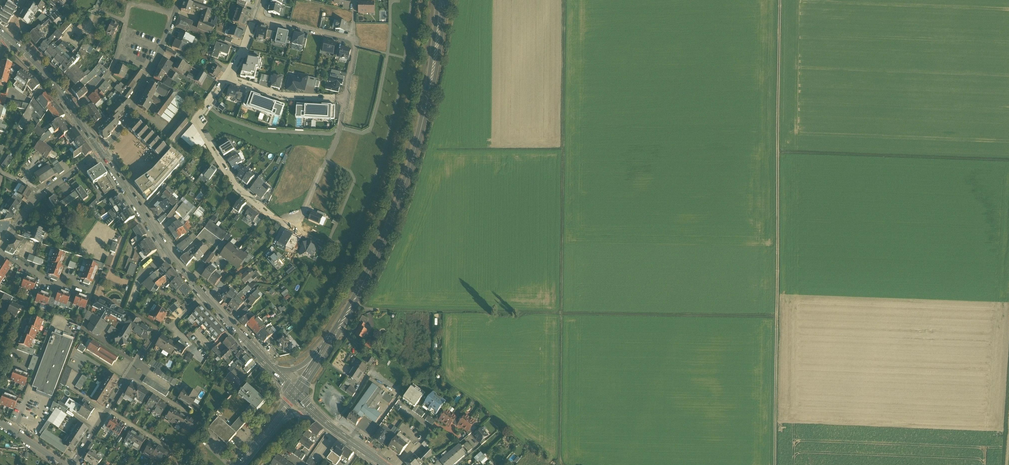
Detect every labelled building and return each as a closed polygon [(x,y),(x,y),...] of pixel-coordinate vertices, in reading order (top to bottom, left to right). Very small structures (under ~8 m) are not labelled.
[(3,11),(8,3),(13,5),(12,6),(17,9),(11,0),(5,0),(1,9),(1,10),(3,11)] [(50,1),(54,4),(57,7),(59,9),(63,5),(58,0),(51,0),(50,1)] [(192,4),(184,1),(181,11),(189,14),(192,7),(193,5),(192,4)] [(34,5),(29,2),(24,9),(29,12),(33,5),(34,5)] [(34,5),(33,5),(29,12),(33,15),(34,16),(38,9),(40,11),(44,6),(38,2),(35,6),(34,5)] [(202,5),(193,2),(192,4),(193,5),(192,7),(203,11),(204,11),(205,6),(202,5)] [(361,2),(359,2),(359,11),(360,11),(360,13),(370,13),(370,11),(374,11),(374,2),(368,2),(361,2)] [(8,3),(3,11),(1,10),(0,12),(0,23),(6,28),(17,9),(12,6),(13,5),(8,3)] [(280,5),(273,3),(273,4),(272,6),(270,5),(270,7),(269,7),(268,11),(269,11),(268,13),(280,15),(281,8),(280,8),(280,5)] [(211,8),(205,6),(204,11),(203,11),(203,13),(209,15),(211,8)] [(29,12),(24,9),(20,16),(18,19),(27,25),(33,15),(29,12)] [(244,11),(238,9),(233,22),(245,27),(250,14),(244,11)] [(209,15),(203,13),(200,21),(207,24),(210,16),(209,15)] [(46,19),(42,15),(41,15),(37,19),(42,23),(46,19)] [(50,18),(48,19),(50,22),(52,24),(57,19),(53,15),(50,18)] [(48,19),(36,29),(36,30),(39,32),(42,29),(50,22),(48,19)] [(67,20),(62,26),(66,30),(71,24),(67,20)] [(345,31),(347,23),(338,20),(336,29),(345,31)] [(183,23),(178,21),(175,27),(181,29),(182,27),(183,24),(183,23)] [(207,24),(200,21),(196,29),(198,30),(206,33),(211,35),(214,27),(210,25),(207,24)] [(118,25),(112,22),(110,26),(109,26),(108,28),(108,29),(106,33),(113,36),(114,34),(115,33),(118,25)] [(186,25),(183,24),(182,27),(192,32),(192,33),(196,34),(197,33),(198,30),(196,29),(191,27),(186,25)] [(268,28),(260,26),(257,38),(266,40),(266,38),(268,31),(268,28)] [(243,33),(231,28),(230,32),(229,32),(229,31),(227,31),(226,31),(225,34),(225,35),(228,36),(241,40),(243,33)] [(39,32),(36,30),(28,36),(36,46),(39,43),(42,46),(46,41),(44,38),(39,32)] [(276,42),(275,43),(281,45),(286,46),(286,43),(288,38),(289,32),(280,30),(278,30),(278,33),(276,42)] [(61,34),(57,31),(53,35),(55,37),(59,40),(63,36),(61,34)] [(191,39),(180,34),(176,41),(181,43),(187,46),(191,39)] [(305,36),(295,34),(292,45),(302,47),(304,39),(305,36)] [(176,41),(175,40),(175,41),(172,47),(172,48),(178,51),(181,43),(176,41)] [(42,46),(39,49),(45,55),(52,46),(48,43),(46,41),(42,46)] [(63,42),(57,49),(71,62),(72,61),(75,64),(77,61),(74,58),(72,56),(70,55),(66,51),(69,47),(63,42)] [(334,52),(336,44),(330,42),(330,43),(326,42),(325,46),(323,52),(324,52),(329,53),(330,51),(334,52)] [(93,49),(84,43),(81,48),(90,54),(93,49)] [(187,46),(181,43),(178,51),(184,53),(187,46)] [(231,47),(217,43),(212,57),(218,59),(220,53),(228,55),(231,47)] [(54,47),(52,45),(52,46),(45,55),(46,56),(53,63),(52,64),(64,75),(64,74),(65,74),(68,71),(75,64),(72,61),(71,62),(57,49),(54,47)] [(351,50),(342,48),(342,51),(340,59),(349,60),(351,50)] [(177,54),(167,50),(165,53),(175,58),(177,54)] [(253,58),(248,56),(245,67),(244,66),(241,79),(246,80),(247,78),(255,80),(257,69),(259,70),(262,60),(259,59),(253,58)] [(188,66),(179,60),(174,69),(183,75),(184,74),(190,66),(189,66),(188,66)] [(2,62),(0,68),(0,82),(1,82),(2,83),(2,82),(7,84),(10,74),(10,73),(12,65),(2,62)] [(172,65),(167,62),(163,68),(162,68),(163,66),(160,64),(157,69),(158,70),(165,74),(166,75),(168,71),(172,65)] [(98,63),(97,65),(93,70),(96,73),(102,66),(98,63)] [(22,70),(12,65),(10,73),(17,76),(22,70)] [(127,69),(117,65),(114,75),(123,78),(127,69)] [(218,68),(215,66),(214,66),(210,74),(217,78),(222,70),(218,68)] [(34,79),(22,70),(17,76),(14,79),(17,81),(13,86),(23,94),(26,88),(27,85),(34,79)] [(85,78),(79,83),(82,87),(83,87),(97,74),(96,73),(93,70),(91,72),(85,78)] [(138,70),(131,80),(135,83),(143,72),(138,70)] [(165,74),(158,70),(154,79),(160,82),(165,74)] [(340,85),(343,85),(345,77),(340,76),(341,73),(332,70),(329,82),(333,83),(332,86),(327,85),(326,90),(339,93),(340,85)] [(206,76),(200,72),(197,78),(195,81),(201,85),(206,76)] [(290,77),(287,90),(296,92),(296,89),(305,91),(306,86),(308,77),(299,75),(298,79),(290,77)] [(282,78),(274,76),(273,83),(272,88),(280,90),(282,78)] [(162,85),(158,83),(156,86),(158,88),(155,93),(162,97),(163,97),(164,99),(170,92),(174,87),(175,88),(177,84),(175,83),(173,81),(170,78),(168,77),(165,84),(163,84),(162,85)] [(317,79),(308,77),(306,86),(315,88),(315,87),(317,81),(317,79)] [(34,79),(27,85),(33,92),(40,86),(34,79)] [(135,83),(131,80),(126,86),(130,90),(135,83)] [(110,85),(105,81),(100,88),(105,92),(110,85)] [(82,87),(79,83),(75,86),(71,90),(78,101),(87,93),(82,87)] [(156,86),(151,83),(143,97),(150,102),(153,97),(155,93),(158,88),(156,86)] [(33,92),(27,85),(26,88),(28,91),(27,92),(30,94),(28,97),(32,100),(40,86),(33,92)] [(126,86),(106,110),(110,115),(106,119),(106,120),(108,122),(104,126),(98,131),(98,132),(102,136),(102,138),(104,140),(106,140),(107,138),(108,136),(117,127),(117,125),(115,123),(121,118),(120,117),(126,111),(126,109),(128,106),(128,103),(126,101),(133,91),(130,90),(126,86)] [(231,86),(228,96),(237,100),(239,93),(241,89),(231,86)] [(175,88),(174,87),(170,92),(177,97),(184,101),(185,100),(187,97),(175,88)] [(102,95),(98,89),(89,97),(95,105),(105,98),(102,95)] [(177,97),(170,92),(164,99),(158,107),(166,113),(177,97)] [(45,93),(36,101),(44,111),(44,110),(53,103),(45,93)] [(280,118),(285,105),(270,100),(269,101),(261,98),(261,97),(257,95),(257,97),(252,95),(251,97),(249,96),(250,93),(248,93),(244,105),(280,118)] [(150,102),(143,97),(142,99),(137,106),(147,112),(152,103),(152,104),(152,103),(150,102)] [(160,101),(153,97),(150,102),(152,103),(157,107),(158,107),(164,99),(163,97),(160,101)] [(177,97),(166,113),(161,119),(168,123),(184,101),(177,97)] [(198,104),(190,98),(187,103),(195,108),(198,104)] [(44,111),(36,101),(34,106),(42,115),(44,117),(46,113),(44,110),(44,111)] [(221,102),(218,108),(223,111),(226,106),(221,102)] [(65,116),(53,103),(48,110),(57,121),(61,119),(65,116)] [(312,105),(297,104),(296,118),(312,119),(312,118),(322,118),(322,119),(335,120),(335,106),(334,106),(334,109),(331,109),(331,107),(326,107),(326,105),(322,105),(322,107),(312,106),(312,105)] [(96,112),(91,105),(84,109),(91,119),(98,114),(96,112)] [(28,107),(22,118),(27,121),(33,110),(28,107)] [(158,107),(157,107),(154,114),(161,119),(166,113),(158,107)] [(98,114),(91,119),(94,124),(99,121),(102,119),(101,119),(103,118),(100,115),(99,115),(98,114)] [(27,121),(22,118),(18,125),(23,128),(27,121)] [(184,118),(177,126),(182,130),(188,122),(184,118)] [(61,119),(57,121),(50,126),(51,128),(54,132),(54,133),(60,129),(65,125),(61,119)] [(166,148),(137,121),(129,130),(158,156),(166,148)] [(193,124),(180,138),(197,153),(205,144),(193,124)] [(65,125),(60,129),(62,132),(64,136),(69,132),(65,125)] [(39,128),(37,126),(34,131),(41,138),(45,134),(43,133),(41,131),(39,128)] [(177,126),(166,139),(171,143),(182,130),(177,126)] [(48,149),(41,144),(52,135),(51,134),(54,132),(51,128),(43,133),(45,134),(41,138),(41,139),(34,149),(43,156),(48,149)] [(64,136),(63,136),(70,145),(74,143),(81,137),(74,128),(69,132),(64,136)] [(81,137),(74,143),(79,150),(86,145),(81,137)] [(79,150),(74,143),(70,146),(75,153),(79,150)] [(230,143),(219,149),(224,156),(235,150),(230,143)] [(86,145),(79,150),(82,153),(85,158),(92,152),(86,145)] [(75,153),(73,154),(73,159),(82,153),(79,150),(75,153)] [(184,160),(171,150),(151,172),(134,184),(142,196),(143,196),(147,201),(184,160)] [(233,158),(228,161),(233,168),(243,162),(238,155),(233,158)] [(9,156),(1,166),(6,170),(14,159),(9,156)] [(59,164),(54,167),(58,172),(60,174),(64,171),(59,164)] [(48,165),(34,174),(40,184),(55,175),(54,175),(51,170),(48,165)] [(114,189),(105,176),(106,175),(100,166),(87,174),(93,183),(95,182),(105,195),(114,189)] [(208,171),(204,177),(209,181),(216,171),(211,168),(208,171)] [(206,169),(200,176),(202,178),(204,177),(208,171),(206,169)] [(245,169),(237,178),(243,182),(250,173),(245,169)] [(255,177),(250,173),(243,182),(247,186),(250,183),(254,178),(255,177)] [(252,191),(256,195),(264,186),(259,182),(257,185),(252,191)] [(22,185),(20,184),(18,184),(13,192),(15,193),(14,195),(17,198),(19,195),(24,198),(28,200),(33,191),(26,187),(22,185)] [(256,195),(262,199),(264,197),(267,193),(269,190),(264,186),(256,195)] [(88,198),(81,188),(76,191),(79,196),(83,202),(88,198)] [(172,196),(165,190),(161,194),(163,195),(168,200),(172,196)] [(76,191),(59,204),(62,209),(79,196),(76,191)] [(24,198),(19,195),(17,198),(15,200),(21,203),(24,198)] [(59,204),(54,196),(49,200),(58,213),(63,209),(59,204)] [(115,199),(113,201),(117,207),(124,202),(120,196),(115,199)] [(177,201),(172,196),(168,200),(170,202),(173,206),(177,201)] [(15,200),(12,198),(11,200),(19,206),(21,203),(15,200)] [(164,202),(160,198),(155,204),(158,208),(163,202),(164,202)] [(96,199),(88,208),(95,216),(98,214),(94,207),(99,203),(96,199)] [(247,204),(241,199),(233,209),(239,214),(242,210),(247,204)] [(11,200),(10,200),(7,205),(17,211),(20,206),(19,206),(11,200)] [(117,207),(116,207),(121,214),(129,209),(124,202),(117,207)] [(163,202),(158,208),(162,211),(163,212),(168,207),(163,202)] [(191,210),(183,203),(179,208),(176,212),(184,219),(191,210)] [(17,211),(7,205),(3,210),(7,212),(13,216),(14,216),(17,211)] [(168,216),(167,217),(170,220),(176,212),(179,208),(176,205),(168,216)] [(116,207),(109,212),(113,216),(111,218),(105,224),(108,226),(117,218),(116,218),(119,215),(121,214),(116,207)] [(162,211),(158,208),(154,212),(154,213),(157,216),(162,211)] [(199,208),(193,215),(197,218),(203,210),(199,208)] [(121,214),(119,215),(124,224),(134,217),(129,209),(121,214)] [(251,221),(253,223),(257,218),(259,215),(250,209),(245,216),(247,218),(247,219),(251,222),(251,221)] [(13,216),(7,212),(6,213),(8,215),(4,220),(13,218),(13,216)] [(211,220),(216,223),(219,219),(217,217),(219,214),(216,212),(211,220)] [(317,214),(312,212),(308,221),(320,225),(323,217),(317,214)] [(165,214),(157,220),(160,224),(168,216),(165,214)] [(183,227),(178,221),(168,228),(172,235),(183,227)] [(228,234),(210,221),(204,228),(222,241),(228,234)] [(146,236),(140,225),(132,231),(136,237),(139,241),(146,236)] [(183,227),(172,235),(176,240),(189,232),(185,226),(183,227)] [(34,227),(31,234),(23,232),(21,236),(30,240),(33,241),(38,243),(41,236),(44,237),(45,234),(42,232),(43,230),(34,227)] [(284,237),(280,245),(286,248),(293,236),(286,232),(284,237)] [(293,236),(286,248),(293,252),(295,249),(297,244),(300,239),(293,236)] [(136,237),(129,242),(132,245),(139,241),(136,237)] [(21,243),(14,238),(8,247),(15,251),(21,243)] [(188,238),(177,246),(182,253),(193,242),(188,238)] [(148,239),(138,246),(142,251),(146,258),(156,251),(148,239)] [(191,249),(185,255),(191,261),(194,258),(193,258),(199,252),(204,245),(199,241),(191,250),(191,249)] [(118,245),(113,243),(109,251),(115,253),(118,245)] [(306,253),(313,257),(318,246),(313,244),(312,246),(307,243),(306,246),(303,245),(302,247),(301,250),(301,253),(304,252),(306,253)] [(204,245),(199,252),(203,255),(208,249),(204,245)] [(229,245),(221,256),(229,262),(238,252),(229,245)] [(15,251),(8,247),(5,252),(13,255),(15,251)] [(65,255),(54,251),(52,257),(63,261),(65,255)] [(199,252),(193,258),(194,258),(198,261),(203,255),(199,252)] [(238,252),(229,262),(237,268),(240,264),(241,265),(244,261),(246,258),(238,252)] [(209,258),(205,263),(207,265),(215,255),(213,253),(209,258)] [(274,253),(267,259),(276,269),(283,263),(282,262),(275,255),(274,253)] [(275,255),(282,262),(285,260),(278,253),(275,255)] [(191,261),(185,255),(180,259),(186,266),(191,261)] [(249,255),(246,258),(244,261),(247,263),(253,258),(249,255)] [(63,261),(52,257),(50,263),(52,263),(61,267),(61,266),(63,261)] [(2,259),(0,261),(0,264),(9,270),(12,265),(8,263),(2,259)] [(143,269),(152,262),(150,260),(146,263),(147,263),(142,267),(143,269)] [(98,266),(87,262),(85,268),(96,272),(98,266)] [(61,267),(52,263),(50,269),(61,273),(63,267),(61,266),(61,267)] [(172,270),(166,263),(159,269),(164,274),(165,275),(172,270)] [(0,264),(0,270),(6,274),(9,270),(0,264)] [(136,266),(130,264),(128,271),(127,274),(127,275),(132,277),(136,267),(136,266)] [(210,267),(202,276),(209,281),(217,271),(216,270),(215,270),(210,267)] [(96,272),(85,268),(83,273),(94,277),(96,272)] [(61,273),(50,269),(48,275),(52,276),(57,278),(59,279),(61,273)] [(255,274),(250,269),(239,278),(245,284),(252,278),(254,281),(257,278),(257,277),(255,274)] [(178,277),(172,270),(165,275),(168,278),(170,281),(172,283),(178,277)] [(156,271),(146,281),(153,288),(156,284),(160,280),(163,278),(161,276),(156,271)] [(217,271),(209,281),(215,286),(222,277),(218,274),(219,272),(217,271)] [(94,277),(83,273),(81,279),(84,280),(90,282),(92,283),(94,277)] [(163,278),(160,280),(156,284),(153,288),(153,289),(156,291),(158,288),(160,285),(168,278),(165,275),(163,278)] [(31,279),(25,277),(23,281),(21,288),(27,290),(31,279)] [(178,277),(172,283),(170,284),(177,291),(179,290),(185,285),(178,277)] [(37,281),(31,279),(27,290),(32,292),(33,291),(37,281)] [(153,288),(146,281),(143,286),(149,293),(153,288)] [(190,291),(185,285),(179,290),(185,297),(190,291)] [(283,285),(280,288),(282,290),(280,292),(283,297),(289,292),(283,285)] [(248,286),(242,292),(245,295),(251,289),(248,286)] [(56,298),(55,301),(61,303),(65,292),(59,290),(56,298)] [(230,291),(230,290),(226,295),(233,301),(237,297),(237,296),(234,294),(230,291)] [(260,293),(257,290),(248,300),(250,302),(249,304),(251,307),(252,306),(260,297),(258,295),(260,293)] [(45,293),(39,291),(36,299),(35,302),(41,304),(45,293)] [(71,294),(65,292),(61,303),(67,305),(68,302),(71,294)] [(45,293),(41,304),(47,306),(47,304),(50,298),(51,295),(45,293)] [(237,296),(237,297),(233,301),(240,307),(244,303),(240,299),(243,295),(241,293),(237,296)] [(10,297),(4,294),(2,299),(7,302),(10,297)] [(83,296),(77,294),(73,304),(73,305),(79,307),(83,296)] [(220,297),(218,295),(215,298),(219,303),(223,300),(222,299),(223,298),(222,296),(220,297)] [(233,301),(226,295),(223,298),(222,299),(223,300),(229,306),(233,301)] [(89,298),(83,296),(79,307),(85,309),(86,306),(89,298)] [(107,304),(97,299),(97,300),(93,307),(93,308),(98,311),(98,312),(99,313),(97,317),(106,323),(114,328),(115,329),(118,323),(124,327),(125,326),(124,326),(126,323),(125,323),(126,322),(126,321),(125,320),(124,321),(123,322),(122,321),(126,314),(116,309),(117,308),(114,307),(114,308),(109,305),(110,305),(110,304),(107,303),(107,304)] [(240,307),(233,301),(229,306),(236,312),(240,307)] [(20,307),(12,303),(8,310),(9,313),(10,313),(16,316),(18,313),(20,312),(19,310),(20,307)] [(175,303),(171,307),(175,312),(179,308),(175,303)] [(98,311),(93,308),(93,307),(90,304),(89,307),(87,311),(95,317),(97,317),(99,313),(98,312),(98,311)] [(167,313),(157,307),(153,312),(164,318),(167,313)] [(201,307),(190,317),(195,322),(198,320),(206,312),(201,307)] [(246,307),(239,314),(242,316),(245,313),(247,312),(249,310),(246,307)] [(164,318),(153,312),(150,317),(155,320),(160,323),(164,318)] [(206,312),(198,320),(203,325),(211,317),(206,312)] [(247,315),(244,318),(240,322),(245,327),(247,325),(252,320),(247,315)] [(368,319),(362,316),(359,322),(362,323),(366,325),(364,329),(366,330),(368,326),(365,324),(368,319)] [(42,321),(31,317),(29,322),(41,326),(42,321)] [(97,317),(95,317),(88,328),(89,331),(95,335),(99,334),(102,329),(106,323),(97,317)] [(126,323),(124,326),(125,326),(124,327),(121,333),(128,337),(132,331),(141,337),(141,338),(144,340),(145,340),(145,339),(146,340),(149,335),(149,336),(150,335),(151,334),(151,333),(150,333),(151,331),(139,324),(140,322),(132,317),(131,318),(130,318),(126,323)] [(203,325),(200,327),(205,332),(216,322),(211,317),(203,325)] [(256,317),(247,325),(253,331),(261,323),(256,317)] [(261,323),(253,331),(257,336),(266,328),(264,326),(265,324),(264,323),(263,321),(261,323)] [(41,326),(29,322),(28,326),(37,330),(39,331),(41,326)] [(216,322),(205,332),(215,343),(226,333),(216,322)] [(114,328),(106,323),(102,329),(110,334),(114,328)] [(366,330),(364,329),(366,325),(362,323),(358,329),(360,330),(357,335),(363,339),(367,331),(366,330)] [(37,330),(28,326),(26,326),(24,331),(36,335),(37,330)] [(271,337),(273,335),(268,331),(266,328),(257,336),(264,343),(266,342),(271,337)] [(36,335),(24,331),(23,335),(33,339),(34,340),(36,335)] [(52,333),(32,387),(52,395),(73,341),(52,333)] [(121,333),(118,336),(114,337),(116,344),(119,343),(120,346),(126,345),(125,341),(128,337),(121,333)] [(33,339),(23,335),(21,335),(20,339),(31,344),(33,339)] [(285,338),(283,336),(281,338),(277,342),(279,344),(278,345),(278,347),(279,348),(281,348),(282,347),(284,349),(285,348),(286,349),(288,349),(289,347),(289,346),(288,345),(290,344),(288,342),(289,341),(289,339),(287,338),(286,338),(285,338)] [(169,341),(162,337),(156,346),(163,350),(169,341)] [(230,338),(223,344),(227,348),(230,351),(231,351),(237,345),(230,338)] [(31,344),(20,339),(18,344),(19,345),(22,346),(24,347),(27,348),(29,348),(31,344)] [(181,340),(179,342),(186,349),(188,347),(181,340)] [(118,357),(92,341),(87,350),(112,366),(115,361),(115,362),(118,357)] [(176,346),(169,341),(163,350),(171,355),(175,348),(177,346),(176,346)] [(177,353),(181,356),(186,349),(179,342),(179,341),(176,346),(177,346),(175,348),(178,350),(177,353)] [(86,348),(80,345),(77,350),(83,353),(86,348)] [(243,351),(237,345),(231,351),(232,352),(237,357),(243,351)] [(217,349),(215,348),(212,351),(214,352),(218,357),(221,354),(217,349)] [(221,354),(218,357),(221,360),(223,358),(230,351),(227,348),(221,354)] [(230,351),(223,358),(225,361),(227,359),(232,355),(232,354),(231,353),(232,352),(231,351),(230,351)] [(237,357),(236,358),(239,361),(241,363),(248,356),(243,351),(237,357)] [(248,356),(241,363),(242,364),(246,368),(252,361),(248,356)] [(363,364),(356,359),(354,362),(357,363),(354,367),(358,370),(360,368),(363,364)] [(238,361),(231,366),(234,369),(238,366),(241,363),(239,361),(238,362),(238,361)] [(244,370),(247,373),(256,365),(252,361),(246,368),(244,370)] [(363,364),(360,368),(358,370),(363,373),(367,367),(363,364)] [(67,366),(60,384),(65,387),(66,384),(67,381),(68,378),(70,375),(69,375),(71,372),(70,372),(72,369),(67,366)] [(234,369),(231,373),(234,375),(237,373),(240,372),(239,371),(240,369),(238,366),(234,369)] [(358,370),(354,367),(349,376),(358,382),(363,373),(358,370)] [(12,376),(10,381),(15,382),(19,371),(14,369),(12,376)] [(19,371),(15,382),(20,384),(24,373),(19,371)] [(29,375),(24,373),(20,384),(25,386),(29,375)] [(234,375),(231,373),(226,379),(237,389),(243,383),(234,375)] [(118,380),(108,374),(100,387),(110,393),(113,388),(114,389),(116,386),(115,385),(118,380)] [(174,379),(169,376),(165,380),(170,384),(174,379)] [(373,384),(352,412),(357,416),(360,412),(366,404),(378,388),(373,384)] [(135,387),(131,385),(128,391),(125,395),(133,400),(134,398),(140,388),(136,385),(135,387)] [(258,394),(248,385),(243,390),(241,392),(239,394),(252,406),(257,410),(257,411),(266,401),(261,397),(261,396),(259,393),(258,394)] [(383,391),(394,397),(397,392),(386,386),(383,391)] [(110,393),(100,387),(92,400),(102,406),(105,401),(106,402),(108,399),(107,398),(110,393)] [(349,390),(346,393),(352,397),(357,392),(351,387),(349,390)] [(403,399),(415,407),(416,405),(423,395),(420,393),(421,392),(416,388),(415,389),(412,387),(403,399)] [(147,393),(140,388),(134,398),(137,400),(138,400),(141,402),(147,393)] [(378,388),(366,404),(374,410),(375,409),(377,406),(382,399),(386,394),(386,393),(378,388)] [(190,394),(183,390),(178,399),(190,406),(193,402),(192,401),(197,394),(192,391),(190,394)] [(0,402),(0,404),(4,406),(8,395),(4,393),(0,402)] [(445,403),(432,393),(424,405),(429,409),(428,410),(431,412),(431,410),(437,414),(445,403)] [(386,394),(382,399),(389,404),(393,399),(386,394)] [(13,396),(8,395),(4,406),(9,408),(13,396)] [(18,398),(13,396),(9,408),(14,410),(18,398)] [(160,400),(153,396),(146,406),(154,410),(159,402),(160,400)] [(82,407),(69,399),(65,406),(78,414),(82,407)] [(58,405),(53,402),(50,411),(53,413),(50,417),(48,421),(47,421),(51,423),(58,429),(59,428),(61,424),(61,425),(61,424),(64,420),(66,416),(67,416),(64,414),(67,411),(58,405)] [(58,405),(67,411),(68,408),(65,406),(60,402),(58,405)] [(154,410),(153,412),(160,416),(166,407),(159,402),(154,410)] [(82,407),(78,414),(87,420),(94,409),(88,405),(85,403),(82,407)] [(366,404),(360,412),(364,415),(376,423),(381,415),(374,410),(366,404)] [(247,411),(246,410),(231,428),(236,433),(257,410),(252,406),(247,411)] [(448,411),(446,412),(445,413),(442,417),(440,420),(441,421),(442,420),(443,421),(442,422),(445,424),(452,414),(455,410),(451,407),(450,408),(448,410),(448,411)] [(425,413),(418,408),(415,412),(422,418),(425,413)] [(179,413),(172,409),(166,417),(169,419),(167,421),(172,424),(173,422),(179,414),(179,413)] [(357,416),(352,412),(347,420),(356,426),(361,419),(357,416)] [(181,416),(179,414),(173,422),(178,425),(178,424),(182,426),(187,418),(182,415),(181,416)] [(452,414),(445,424),(447,426),(448,425),(449,425),(448,426),(450,427),(453,422),(457,418),(452,414)] [(470,419),(466,415),(461,422),(459,425),(460,426),(460,425),(461,426),(461,427),(463,429),(470,419)] [(428,416),(425,420),(432,425),(435,421),(428,416)] [(197,423),(188,417),(187,418),(182,426),(181,427),(189,432),(192,428),(193,429),(194,428),(195,426),(197,423)] [(231,428),(219,417),(209,429),(227,445),(237,434),(236,433),(231,428)] [(118,423),(112,419),(106,427),(113,431),(118,423)] [(470,419),(463,429),(466,430),(467,430),(467,431),(468,432),(470,429),(473,425),(474,424),(474,422),(473,421),(470,419)] [(47,421),(39,434),(41,435),(40,438),(64,454),(67,449),(66,448),(67,447),(64,445),(65,443),(46,431),(51,423),(47,421)] [(78,423),(70,436),(71,437),(79,442),(82,437),(83,438),(85,435),(84,434),(87,429),(78,423)] [(125,427),(118,423),(113,431),(119,435),(125,427)] [(316,423),(303,436),(304,437),(307,439),(311,435),(310,434),(311,432),(317,438),(324,430),(316,423)] [(482,429),(474,435),(477,439),(478,439),(480,442),(480,443),(484,439),(487,437),(485,435),(486,434),(486,433),(485,431),(484,431),(482,429)] [(138,435),(131,430),(124,441),(131,446),(138,435)] [(388,435),(382,430),(375,440),(382,445),(386,438),(389,435),(388,435)] [(398,430),(390,441),(392,443),(399,433),(400,431),(398,430)] [(410,442),(399,433),(392,443),(389,447),(400,456),(410,442)] [(138,435),(131,446),(138,450),(145,439),(138,435)] [(71,437),(68,440),(67,440),(65,443),(64,445),(67,447),(73,451),(79,442),(71,437)] [(307,439),(304,437),(300,443),(309,451),(314,445),(307,439)] [(472,449),(467,442),(464,445),(470,451),(472,449)] [(327,459),(335,464),(336,464),(340,459),(342,456),(341,454),(346,448),(340,443),(337,445),(327,459)] [(150,444),(147,450),(146,450),(143,454),(151,459),(152,457),(157,448),(150,444)] [(440,461),(443,464),(454,464),(467,454),(466,454),(467,454),(467,453),(459,444),(440,461)] [(160,450),(157,448),(152,457),(156,460),(157,458),(160,460),(165,452),(161,449),(160,450)] [(354,454),(346,448),(341,454),(342,456),(349,460),(354,454)] [(429,449),(419,459),(422,463),(427,458),(434,454),(429,449)] [(96,455),(90,451),(87,455),(84,460),(90,464),(96,455)] [(478,460),(483,455),(480,452),(474,458),(477,461),(478,460)] [(90,464),(91,464),(98,464),(102,459),(96,455),(90,464)] [(415,455),(405,464),(406,464),(420,464),(422,463),(419,459),(415,455)] [(483,455),(478,460),(483,464),(488,460),(483,455)] [(272,464),(278,464),(282,459),(278,456),(272,464)]
